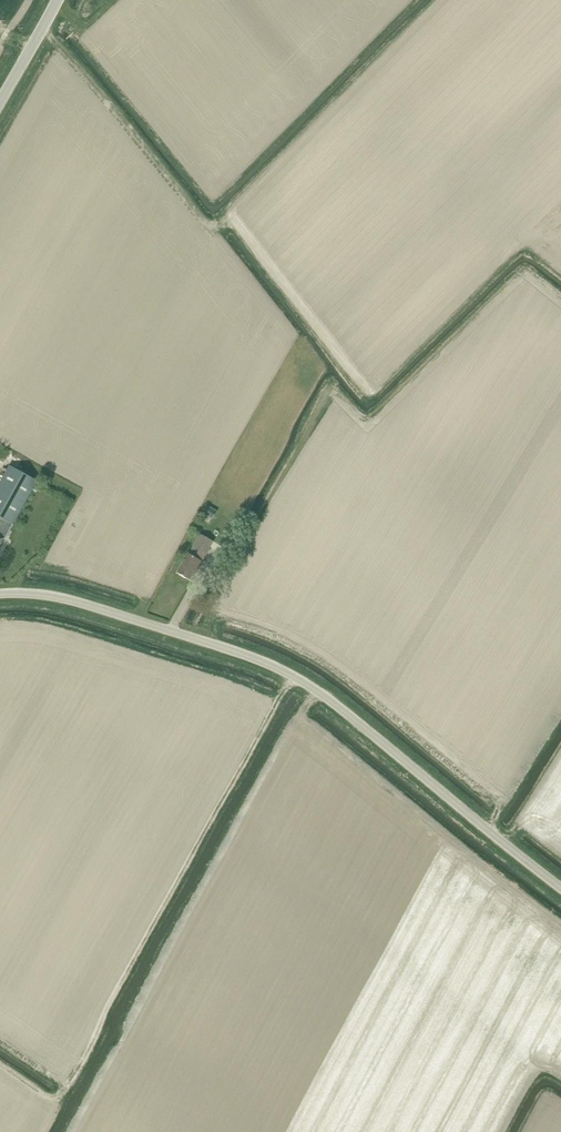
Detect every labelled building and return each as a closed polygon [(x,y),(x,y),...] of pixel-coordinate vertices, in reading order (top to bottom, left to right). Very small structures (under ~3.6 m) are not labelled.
[(2,544),(3,544),(37,481),(9,466),(0,483),(0,549),(1,547),(0,547),(2,544)] [(207,503),(200,514),(211,520),(217,509),(207,503)] [(210,543),(200,537),(195,546),(194,546),(189,554),(188,554),(177,573),(187,580),(191,573),(194,575),(202,562),(202,561),(206,553),(205,552),(210,543)]
